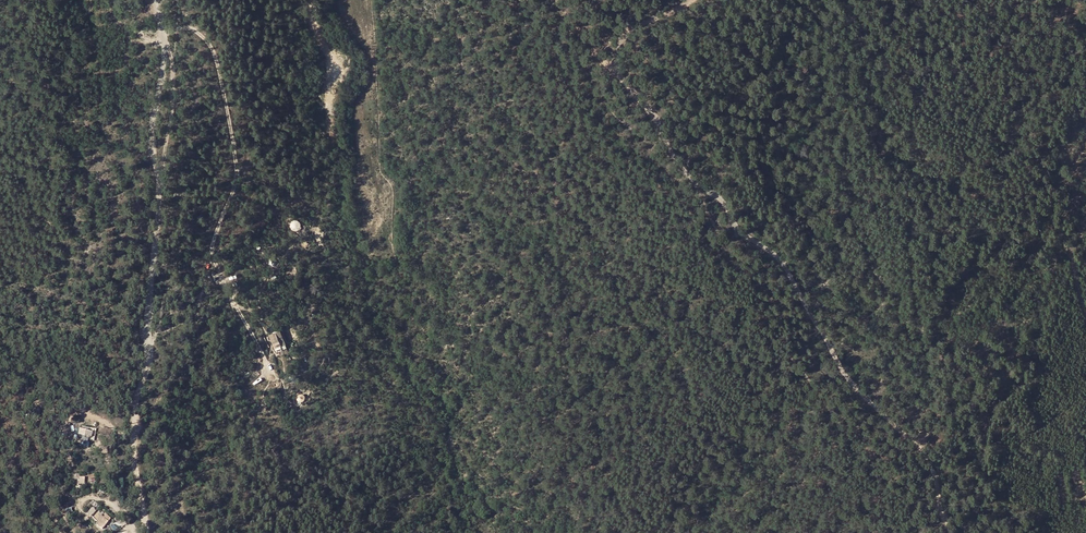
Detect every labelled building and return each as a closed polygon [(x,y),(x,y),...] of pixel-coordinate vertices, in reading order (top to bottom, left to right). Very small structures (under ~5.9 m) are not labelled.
[(300,221),(290,221),(291,229),(301,229),(300,221)] [(284,335),(273,339),(277,349),(288,345),(284,335)] [(301,394),(296,399),(302,404),(306,398),(301,394)] [(32,415),(41,417),(42,409),(33,408),(32,415)] [(80,433),(93,436),(94,431),(82,428),(80,433)] [(113,521),(104,513),(99,519),(101,520),(97,523),(105,530),(113,521)]
